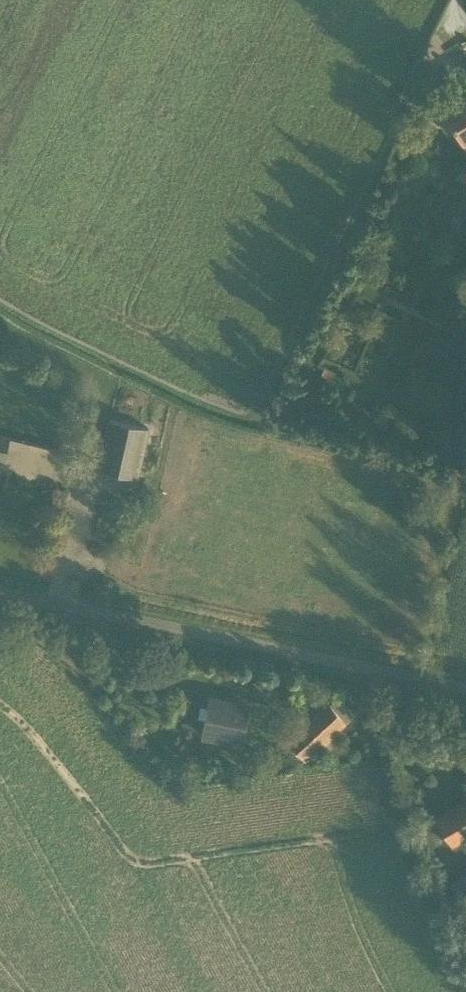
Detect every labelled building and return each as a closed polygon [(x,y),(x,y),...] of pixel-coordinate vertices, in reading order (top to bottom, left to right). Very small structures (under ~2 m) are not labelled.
[(464,143),(465,146),(465,93),(443,107),(464,143)] [(90,446),(88,456),(85,466),(99,469),(138,478),(149,428),(110,420),(104,449),(90,446)] [(4,459),(9,437),(0,435),(0,458),(4,459)] [(242,742),(249,705),(210,698),(203,735),(242,742)] [(346,722),(330,703),(289,741),(305,759),(346,722)] [(436,817),(452,844),(465,836),(465,799),(436,817)] [(449,884),(465,912),(465,874),(449,884)]
